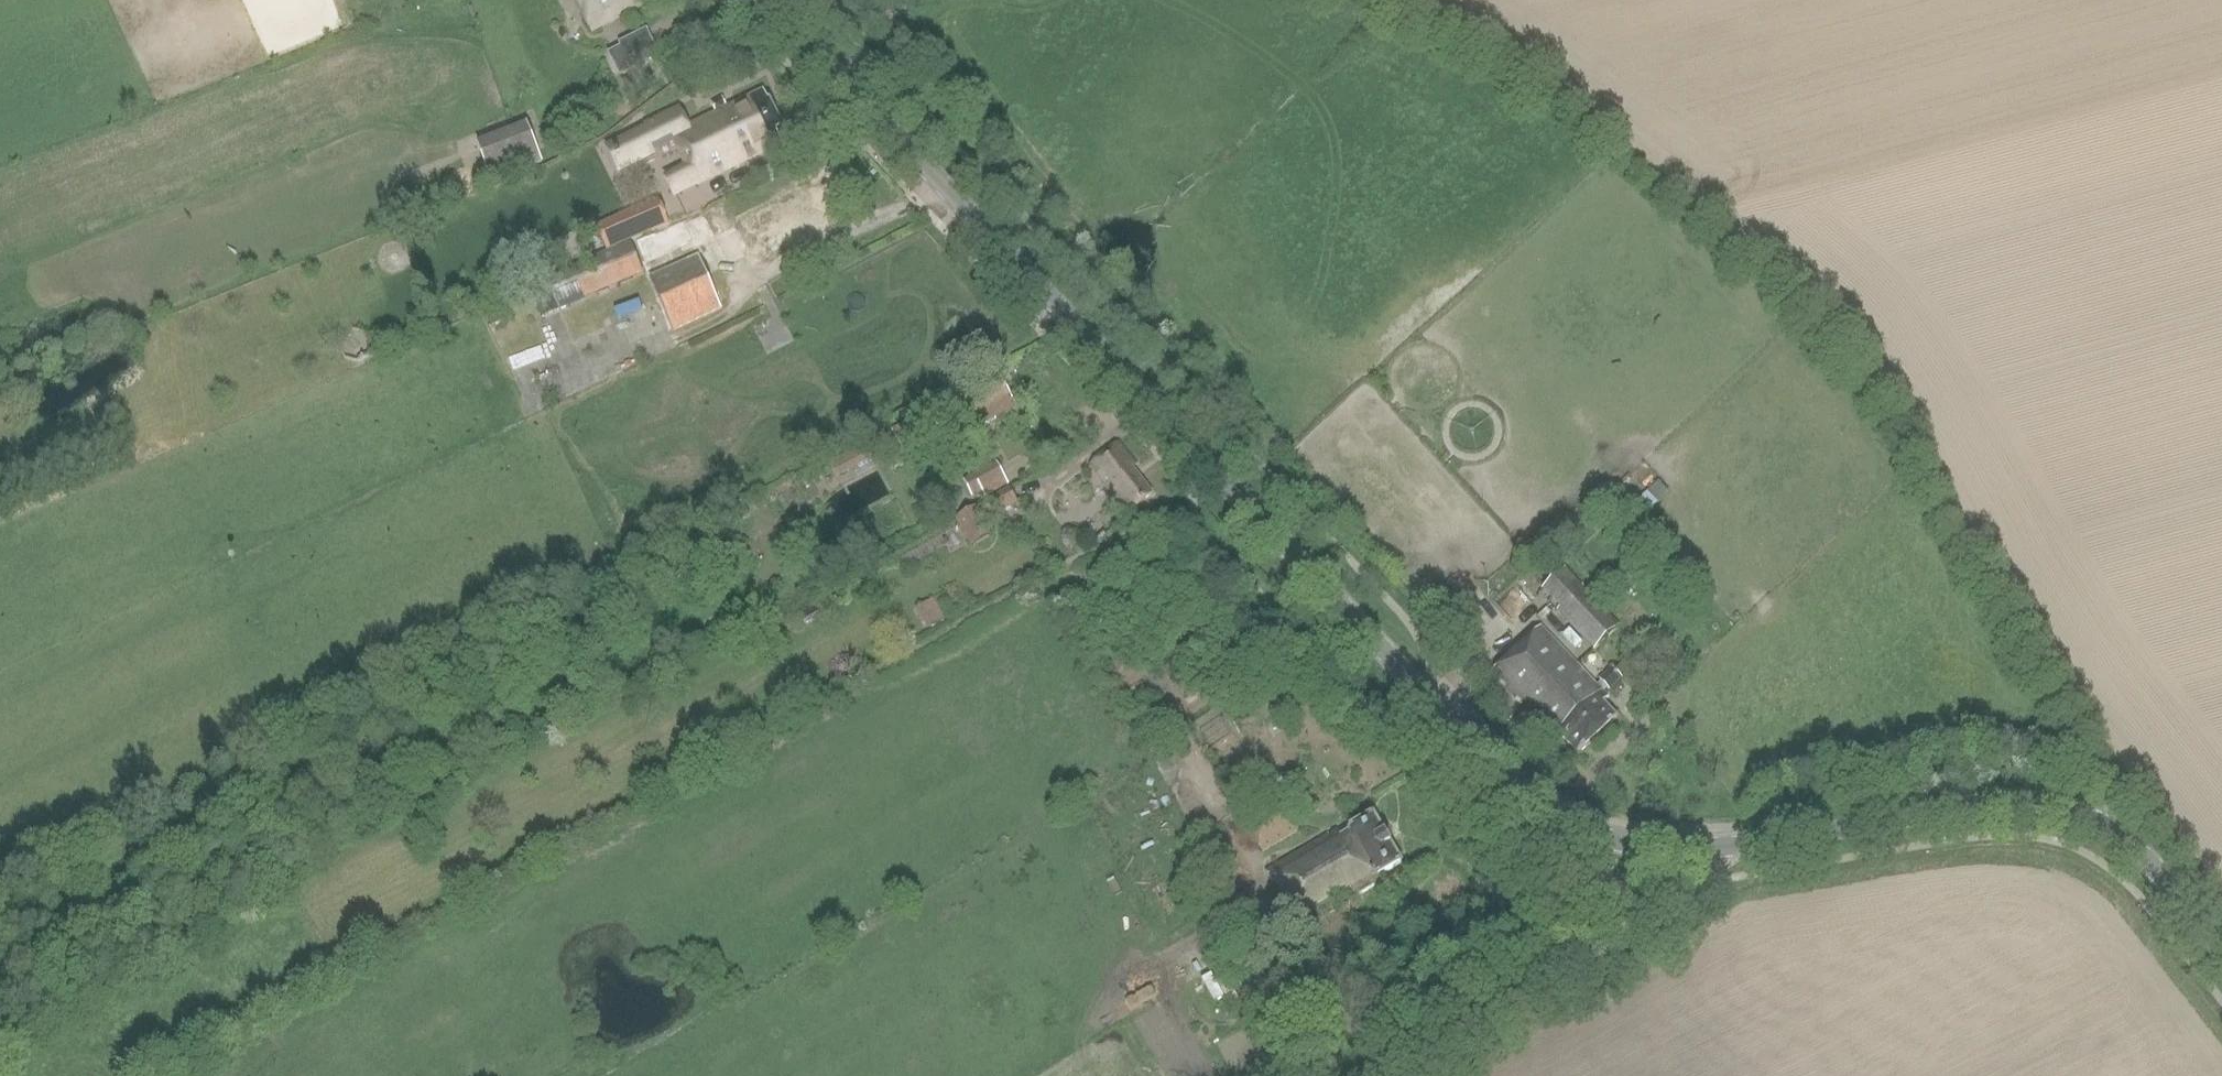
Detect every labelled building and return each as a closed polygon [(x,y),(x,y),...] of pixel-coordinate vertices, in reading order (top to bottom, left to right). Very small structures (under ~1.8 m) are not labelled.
[(589,10),(583,13),(593,31),(652,0),(584,0),(589,10)] [(616,77),(632,69),(658,56),(645,30),(619,43),(615,45),(617,48),(605,54),(616,77)] [(642,133),(613,147),(626,173),(656,158),(651,148),(673,137),(689,170),(667,181),(676,198),(782,144),(774,128),(781,125),(764,92),(689,130),(679,112),(647,128),(648,131),(643,133),(642,133)] [(528,124),(477,143),(491,181),(542,161),(528,124)] [(669,224),(658,200),(596,227),(607,251),(669,224)] [(727,200),(706,210),(718,234),(738,224),(727,200)] [(568,271),(548,279),(550,284),(554,292),(561,309),(644,274),(637,257),(631,244),(568,271)] [(722,310),(698,256),(650,278),(674,331),(722,310)] [(529,288),(531,293),(542,318),(561,309),(548,279),(529,288)] [(939,405),(960,441),(1017,409),(1002,381),(971,398),(967,390),(939,405)] [(1137,465),(1119,443),(1090,465),(1128,515),(1153,495),(1133,468),(1137,465)] [(864,445),(828,463),(836,478),(872,460),(864,445)] [(987,499),(1012,486),(1001,465),(966,483),(974,498),(983,494),(987,499)] [(902,505),(891,490),(878,500),(867,486),(842,505),(864,534),(902,505)] [(986,523),(1020,504),(1012,490),(960,519),(975,547),(993,537),(986,523)] [(1648,492),(1627,511),(1637,523),(1658,504),(1648,492)] [(1583,553),(1575,560),(1582,568),(1589,562),(1583,553)] [(1565,570),(1542,592),(1559,610),(1555,614),(1595,653),(1620,628),(1565,570)] [(920,604),(931,624),(949,614),(938,594),(920,604)] [(1608,699),(1540,628),(1490,677),(1552,742),(1559,735),(1578,756),(1617,719),(1603,704),(1608,699)] [(1612,667),(1599,679),(1609,690),(1622,678),(1612,667)] [(1281,804),(1248,824),(1266,854),(1300,833),(1281,804)] [(1336,830),(1266,872),(1302,930),(1355,898),(1356,900),(1384,883),(1380,877),(1402,864),(1375,818),(1341,839),(1336,830)]
